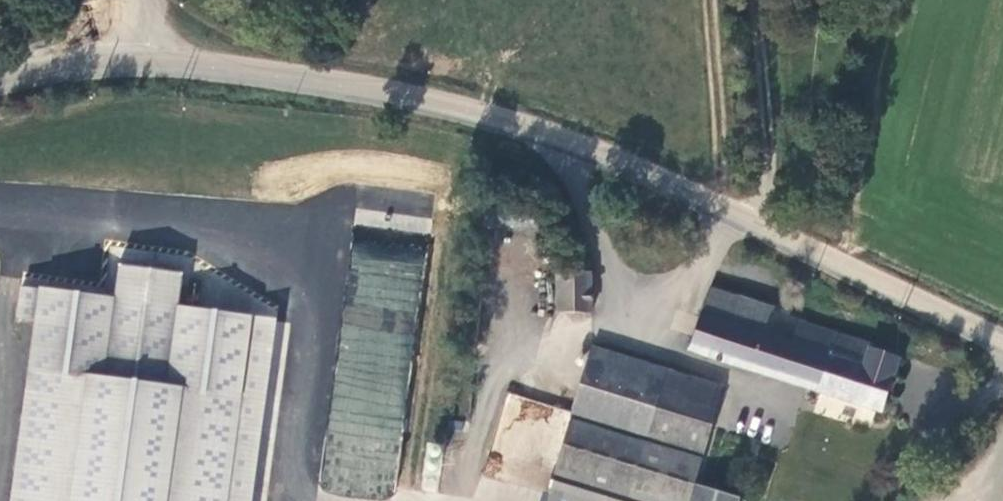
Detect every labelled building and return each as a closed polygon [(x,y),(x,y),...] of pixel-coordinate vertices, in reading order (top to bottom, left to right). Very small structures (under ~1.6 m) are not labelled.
[(428,237),(431,220),(356,205),(352,222),(428,237)] [(394,499),(425,244),(352,235),(321,490),(394,499)] [(177,308),(181,274),(119,266),(114,298),(41,288),(13,500),(253,500),(276,321),(177,308)] [(595,328),(597,293),(563,293),(562,329),(595,328)] [(715,303),(706,331),(769,353),(777,327),(715,303)] [(695,365),(886,427),(902,379),(876,370),(877,365),(802,342),(796,362),(769,353),(706,331),(695,365)] [(600,366),(579,437),(708,477),(729,404),(600,366)] [(579,437),(561,500),(699,500),(703,489),(708,477),(579,437)] [(699,500),(739,500),(740,500),(703,489),(699,500)]
